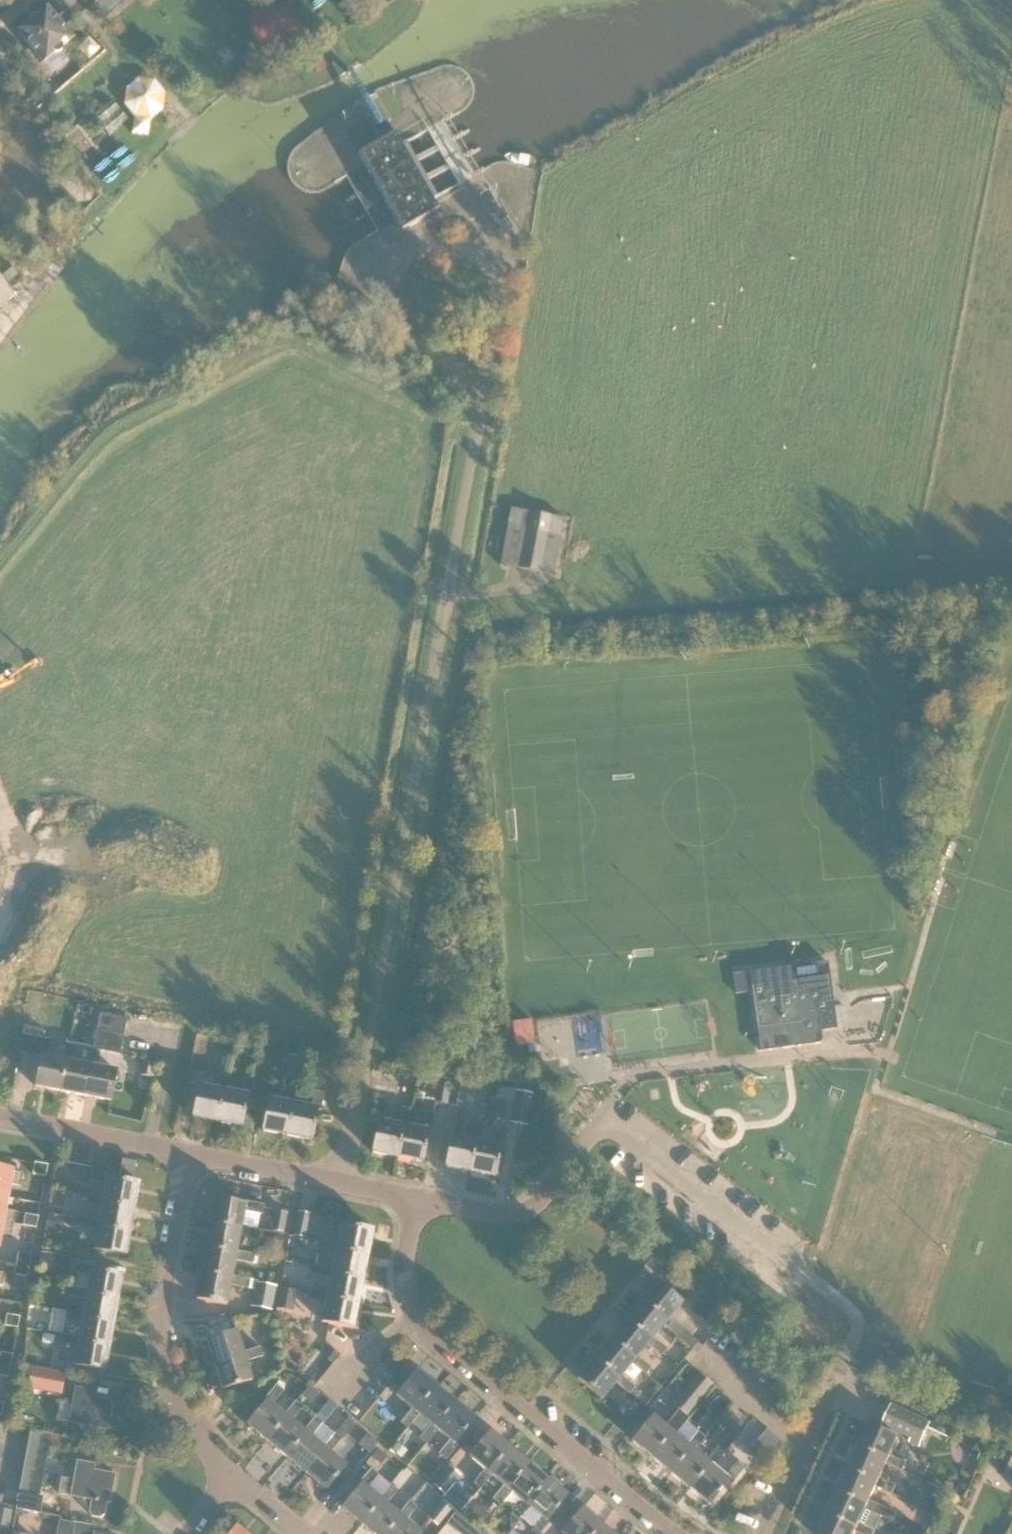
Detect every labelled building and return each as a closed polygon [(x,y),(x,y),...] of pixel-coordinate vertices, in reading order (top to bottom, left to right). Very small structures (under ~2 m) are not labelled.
[(125,0),(97,0),(108,14),(125,0)] [(75,38),(66,27),(74,20),(67,11),(59,18),(49,6),(18,33),(44,64),(75,38)] [(169,81),(136,79),(132,133),(153,134),(155,113),(166,114),(169,81)] [(94,116),(110,135),(127,120),(111,101),(94,116)] [(439,211),(436,206),(432,199),(402,147),(395,134),(393,135),(386,123),(383,125),(379,127),(373,130),(380,143),(358,155),(402,232),(439,211)] [(15,297),(6,286),(18,276),(7,262),(0,268),(0,309),(15,297)] [(378,308),(350,293),(341,311),(369,326),(378,308)] [(553,575),(563,518),(512,508),(501,566),(553,575)] [(761,1051),(820,1043),(823,1040),(821,1031),(837,1029),(830,975),(828,961),(750,972),(752,985),(761,1051)] [(735,994),(747,992),(745,972),(732,974),(735,994)] [(97,1030),(124,1035),(127,1017),(101,1012),(97,1030)] [(35,1086),(61,1091),(70,1043),(65,1042),(62,1060),(47,1057),(50,1039),(42,1038),(43,1030),(23,1026),(18,1053),(41,1057),(35,1086)] [(120,1055),(124,1035),(97,1030),(94,1047),(91,1047),(88,1065),(90,1066),(85,1096),(111,1101),(117,1070),(96,1066),(99,1051),(120,1055)] [(76,1044),(70,1043),(61,1091),(85,1096),(90,1066),(88,1065),(72,1062),(76,1044)] [(155,1063),(142,1061),(140,1076),(153,1078),(155,1063)] [(193,1117),(218,1122),(225,1090),(229,1091),(232,1075),(221,1073),(218,1090),(199,1086),(193,1117)] [(225,1090),(218,1122),(241,1127),(247,1097),(251,1098),(255,1080),(245,1078),(242,1094),(229,1091),(225,1090)] [(449,1105),(463,1107),(467,1080),(454,1078),(449,1105)] [(448,1104),(452,1084),(439,1082),(435,1102),(448,1104)] [(263,1131),(288,1136),(294,1104),(298,1105),(301,1089),(292,1087),(289,1103),(269,1099),(263,1131)] [(294,1104),(288,1136),(311,1141),(317,1111),(321,1111),(325,1093),(315,1091),(312,1108),(298,1105),(294,1104)] [(533,1094),(516,1091),(510,1123),(527,1126),(533,1094)] [(373,1153),(398,1157),(404,1126),(408,1127),(411,1109),(402,1107),(398,1125),(379,1122),(373,1153)] [(404,1126),(398,1157),(423,1162),(428,1132),(432,1133),(436,1114),(426,1112),(423,1130),(408,1127),(404,1126)] [(446,1167),(470,1171),(476,1140),(480,1141),(484,1123),(475,1121),(471,1139),(452,1136),(446,1167)] [(476,1140),(470,1171),(495,1176),(501,1146),(505,1147),(508,1128),(499,1126),(496,1144),(480,1141),(476,1140)] [(48,1165),(35,1163),(32,1175),(46,1177),(48,1165)] [(7,1196),(9,1184),(21,1186),(23,1173),(0,1169),(0,1195),(7,1196)] [(103,1202),(135,1207),(139,1183),(108,1178),(109,1175),(92,1172),(90,1181),(106,1184),(104,1198),(103,1202)] [(14,1224),(16,1212),(4,1210),(7,1196),(0,1195),(0,1222),(14,1224)] [(102,1208),(100,1221),(99,1226),(131,1231),(135,1207),(103,1202),(104,1198),(87,1195),(86,1204),(102,1208)] [(241,1230),(242,1226),(245,1211),(263,1214),(265,1205),(246,1201),(245,1205),(216,1199),(211,1224),(241,1230)] [(284,1233),(288,1213),(275,1210),(271,1231),(284,1233)] [(307,1238),(311,1214),(298,1212),(293,1235),(307,1238)] [(38,1217),(25,1214),(23,1226),(36,1229),(38,1217)] [(60,1231),(62,1218),(48,1215),(46,1228),(60,1231)] [(337,1248),(369,1255),(374,1230),(344,1224),(344,1221),(325,1217),(323,1227),(341,1230),(338,1245),(337,1248)] [(127,1256),(131,1231),(99,1226),(100,1221),(82,1219),(81,1227),(98,1230),(95,1250),(127,1256)] [(0,1222),(0,1234),(12,1236),(14,1224),(0,1222)] [(260,1230),(242,1226),(241,1230),(211,1224),(206,1249),(237,1255),(237,1251),(240,1236),(258,1239),(260,1230)] [(284,1237),(276,1235),(274,1246),(282,1247),(284,1237)] [(336,1254),(333,1269),(332,1273),(364,1279),(369,1255),(337,1248),(338,1245),(320,1241),(318,1251),(336,1254)] [(206,1249),(202,1274),(232,1279),(233,1276),(236,1260),(254,1264),(255,1255),(237,1251),(237,1255),(206,1249)] [(18,1252),(16,1264),(30,1266),(32,1255),(18,1252)] [(86,1294),(119,1300),(123,1275),(91,1270),(92,1266),(74,1263),(73,1274),(90,1276),(87,1290),(86,1294)] [(28,1277),(30,1266),(16,1264),(14,1275),(28,1277)] [(331,1279),(328,1293),(327,1297),(359,1303),(364,1279),(332,1273),(333,1269),(316,1266),(314,1275),(331,1279)] [(251,1279),(233,1276),(232,1279),(202,1274),(197,1299),(227,1305),(231,1285),(249,1288),(251,1279)] [(273,1311),(278,1285),(255,1280),(253,1289),(250,1307),(273,1311)] [(658,1283),(641,1303),(666,1323),(664,1325),(677,1337),(684,1330),(670,1318),(682,1303),(658,1283)] [(85,1300),(83,1314),(82,1318),(114,1324),(119,1300),(86,1294),(87,1290),(71,1287),(69,1297),(85,1300)] [(290,1290),(279,1288),(275,1308),(286,1311),(290,1290)] [(354,1328),(359,1303),(327,1297),(328,1293),(310,1290),(308,1300),(326,1303),(322,1322),(354,1328)] [(718,1305),(705,1294),(691,1311),(704,1322),(718,1305)] [(654,1337),(664,1325),(666,1323),(641,1303),(626,1321),(650,1342),(648,1344),(662,1356),(668,1349),(654,1337)] [(82,1318),(83,1314),(66,1311),(64,1321),(81,1324),(79,1337),(78,1342),(110,1348),(114,1324),(82,1318)] [(20,1317),(6,1315),(4,1326),(18,1329),(20,1317)] [(626,1321),(610,1341),(634,1361),(632,1363),(646,1375),(652,1368),(638,1356),(648,1344),(650,1342),(626,1321)] [(253,1380),(247,1360),(263,1355),(261,1348),(260,1347),(243,1351),(239,1336),(238,1332),(236,1332),(208,1341),(216,1365),(223,1389),(253,1380)] [(106,1372),(110,1348),(78,1342),(79,1337),(62,1334),(61,1344),(77,1347),(74,1366),(106,1372)] [(610,1341),(594,1360),(618,1380),(616,1382),(630,1394),(636,1387),(622,1375),(632,1363),(634,1361),(610,1341)] [(11,1366),(13,1355),(0,1352),(0,1364),(11,1366)] [(606,1394),(616,1382),(618,1380),(594,1360),(578,1379),(602,1398),(600,1401),(614,1413),(620,1406),(606,1394)] [(11,1366),(0,1364),(0,1376),(9,1378),(11,1366)] [(29,1389),(60,1395),(64,1374),(33,1368),(29,1389)] [(417,1412),(437,1388),(418,1371),(397,1396),(412,1408),(401,1422),(408,1428),(420,1414),(417,1412)] [(673,1404),(686,1415),(712,1385),(699,1374),(673,1404)] [(288,1417),(285,1415),(273,1405),(284,1391),(277,1385),(264,1400),(266,1402),(248,1424),(268,1441),(288,1417)] [(69,1423),(108,1430),(114,1401),(93,1397),(94,1390),(76,1387),(69,1423)] [(456,1404),(437,1388),(417,1412),(420,1414),(432,1424),(420,1438),(427,1444),(439,1430),(436,1428),(456,1404)] [(330,1414),(337,1406),(330,1400),(323,1409),(330,1414)] [(296,1401),(285,1415),(288,1417),(268,1441),(287,1457),(307,1433),(304,1431),(292,1421),(303,1407),(296,1401)] [(436,1428),(439,1430),(451,1440),(439,1454),(446,1460),(458,1445),(456,1443),(475,1419),(456,1404),(436,1428)] [(931,1424),(891,1405),(882,1424),(922,1443),(929,1429),(949,1438),(953,1430),(933,1420),(931,1424)] [(633,1442),(652,1458),(673,1433),(675,1435),(689,1419),(679,1410),(665,1427),(653,1417),(633,1442)] [(327,1449),(324,1447),(312,1437),(323,1423),(316,1417),(304,1431),(307,1433),(287,1457),(307,1473),(327,1449)] [(342,1439),(354,1425),(347,1419),(336,1433),(342,1439)] [(889,1460),(887,1463),(903,1470),(907,1462),(891,1455),(899,1437),(870,1424),(860,1447),(889,1460)] [(772,1448),(779,1439),(767,1429),(760,1438),(772,1448)] [(29,1443),(50,1447),(52,1434),(31,1430),(29,1443)] [(687,1445),(675,1435),(673,1433),(652,1458),(671,1474),(692,1449),(695,1451),(706,1438),(698,1431),(687,1445)] [(482,1489),(493,1476),(490,1473),(511,1448),(491,1432),(470,1457),(486,1469),(474,1483),(482,1489)] [(336,1433),(324,1447),(327,1449),(307,1473),(327,1490),(347,1466),(331,1453),(342,1439),(336,1433)] [(401,1458),(407,1451),(397,1442),(391,1449),(401,1458)] [(982,1454),(980,1442),(967,1444),(970,1457),(982,1454)] [(29,1443),(27,1455),(47,1459),(50,1447),(29,1443)] [(711,1465),(714,1467),(725,1453),(718,1447),(706,1461),(695,1451),(692,1449),(671,1474),(690,1489),(711,1465)] [(860,1447),(849,1469),(878,1483),(877,1486),(893,1493),(897,1485),(881,1477),(887,1463),(889,1460),(860,1447)] [(530,1464),(511,1448),(490,1473),(493,1476),(505,1485),(493,1499),(500,1505),(511,1491),(509,1489),(530,1464)] [(387,1457),(380,1451),(376,1452),(372,1457),(381,1464),(387,1457)] [(1006,1454),(997,1473),(1011,1480),(1011,1456),(1006,1454)] [(45,1471),(47,1459),(27,1455),(24,1467),(45,1471)] [(59,1494),(91,1500),(89,1512),(92,1517),(100,1518),(105,1516),(107,1503),(110,1504),(116,1474),(95,1470),(96,1464),(78,1461),(74,1480),(62,1478),(59,1494)] [(726,1477),(714,1467),(711,1465),(690,1489),(710,1506),(730,1482),(732,1484),(744,1469),(737,1463),(726,1477)] [(549,1480),(530,1464),(509,1489),(511,1491),(524,1501),(512,1515),(520,1521),(531,1507),(528,1505),(549,1480)] [(461,1475),(449,1465),(433,1484),(445,1494),(455,1483),(461,1475)] [(24,1467),(22,1479),(43,1483),(45,1471),(24,1467)] [(382,1501),(379,1498),(367,1488),(379,1474),(372,1468),(359,1483),(362,1485),(343,1508),(363,1525),(382,1501)] [(849,1469),(839,1492),(868,1505),(866,1508),(878,1514),(883,1516),(894,1521),(898,1513),(887,1508),(870,1500),(877,1486),(878,1483),(849,1469)] [(43,1483),(22,1479),(20,1491),(40,1495),(43,1483)] [(531,1507),(543,1517),(531,1531),(535,1533),(541,1533),(551,1522),(548,1520),(568,1496),(549,1480),(528,1505),(531,1507)] [(463,1508),(472,1497),(455,1483),(445,1494),(463,1508)] [(374,1533),(388,1533),(402,1517),(399,1514),(387,1504),(398,1490),(391,1484),(379,1498),(382,1501),(363,1525),(374,1533)] [(54,1498),(40,1495),(20,1491),(16,1509),(50,1515),(54,1498)] [(829,1515),(833,1516),(857,1528),(856,1531),(862,1533),(875,1533),(877,1530),(872,1528),(878,1514),(866,1508),(868,1505),(839,1492),(833,1504),(829,1515)] [(399,1514),(402,1517),(388,1533),(421,1533),(422,1533),(406,1520),(418,1506),(411,1500),(399,1514)] [(453,1508),(443,1500),(428,1517),(438,1526),(453,1508)] [(496,1507),(490,1501),(483,1510),(489,1515),(496,1507)] [(9,1527),(12,1511),(0,1509),(0,1525),(9,1527)] [(602,1525),(583,1509),(562,1533),(564,1533),(595,1533),(602,1525)] [(464,1521),(454,1514),(446,1524),(456,1531),(464,1521)] [(820,1533),(855,1533),(856,1531),(857,1528),(833,1516),(829,1515),(820,1533)] [(62,1521),(59,1533),(61,1533),(72,1533),(74,1524),(62,1521)] [(602,1525),(595,1533),(613,1533),(602,1525)]
